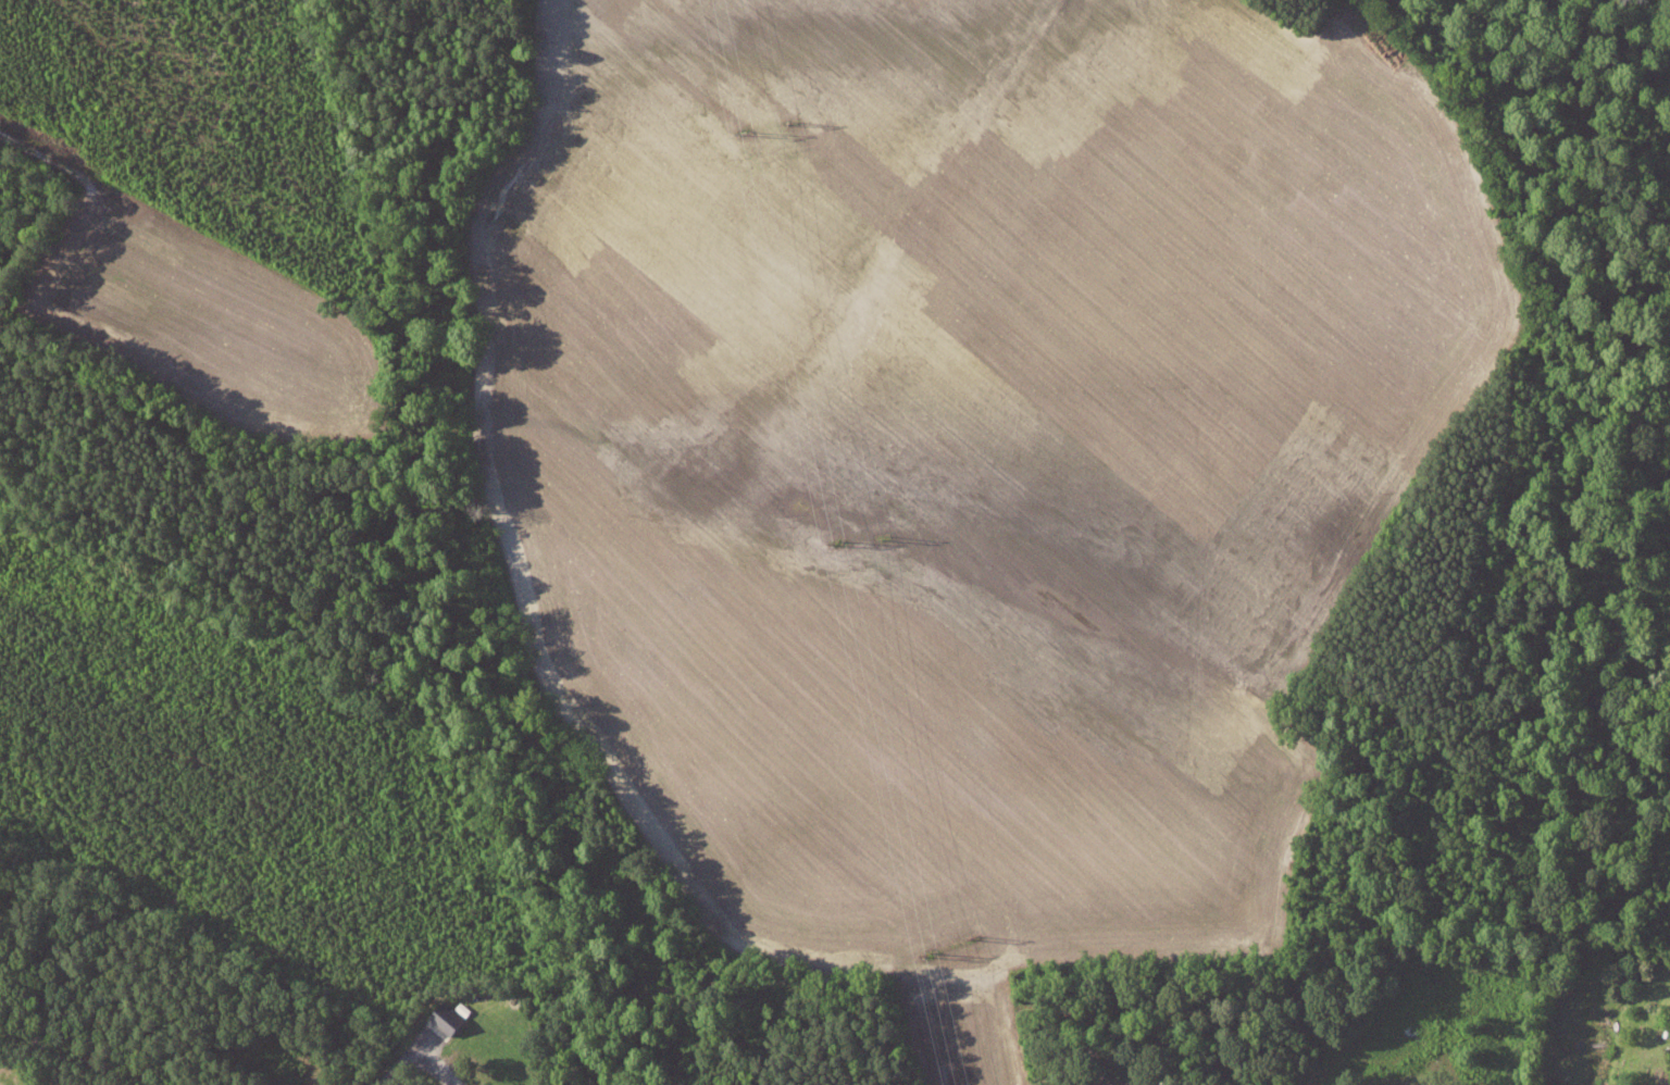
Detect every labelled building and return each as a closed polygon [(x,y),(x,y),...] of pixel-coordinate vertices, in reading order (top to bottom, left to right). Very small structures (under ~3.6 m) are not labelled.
[(429,1018),(458,1037),(470,1019),(441,1000),(429,1018)]
